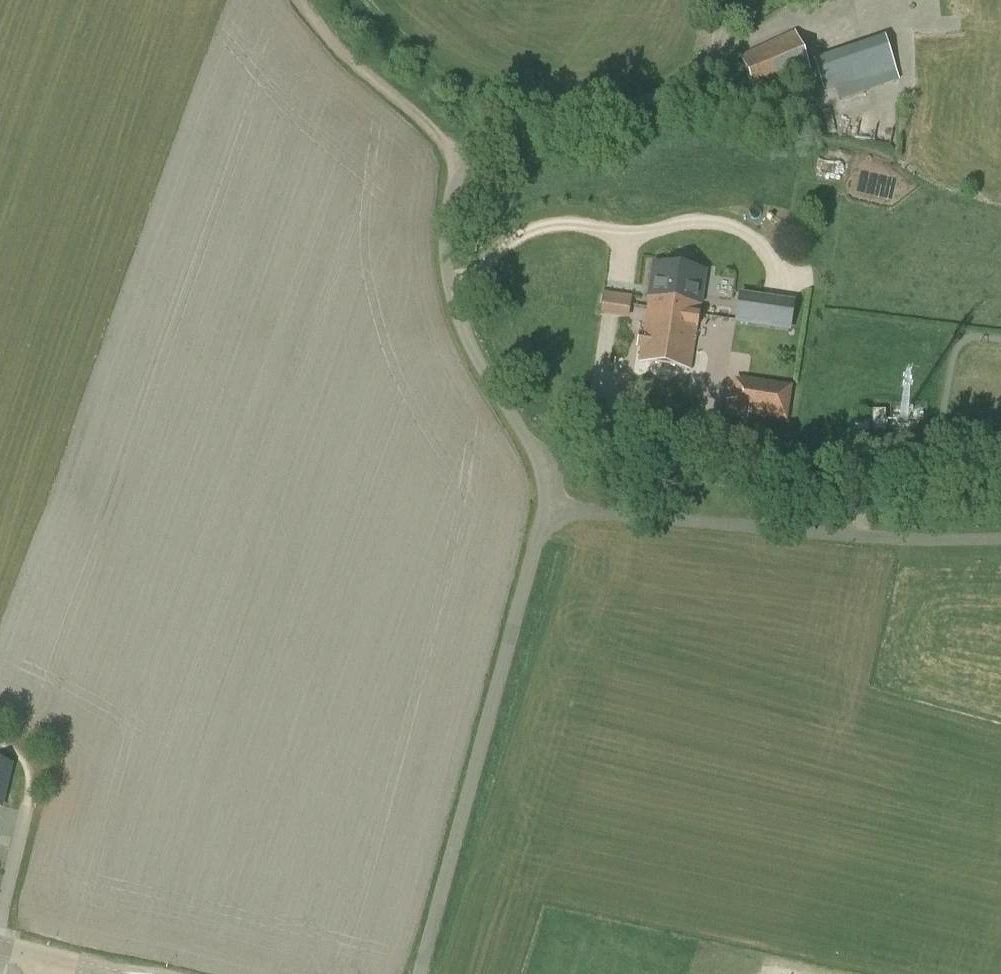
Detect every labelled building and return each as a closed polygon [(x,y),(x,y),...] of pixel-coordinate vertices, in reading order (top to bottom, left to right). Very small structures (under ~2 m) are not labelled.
[(756,100),(812,75),(795,31),(739,56),(756,100)] [(826,95),(838,91),(862,82),(852,48),(814,61),(826,95)] [(691,325),(695,296),(656,290),(651,319),(691,325)] [(632,296),(603,292),(600,314),(629,318),(632,296)] [(694,381),(702,327),(691,325),(651,319),(643,373),(694,381)] [(792,385),(741,378),(741,379),(734,378),(730,401),(726,400),(723,416),(747,419),(748,416),(787,422),(792,385)] [(885,412),(873,412),(873,432),(885,432),(885,412)] [(14,764),(0,760),(0,808),(3,809),(14,764)]
